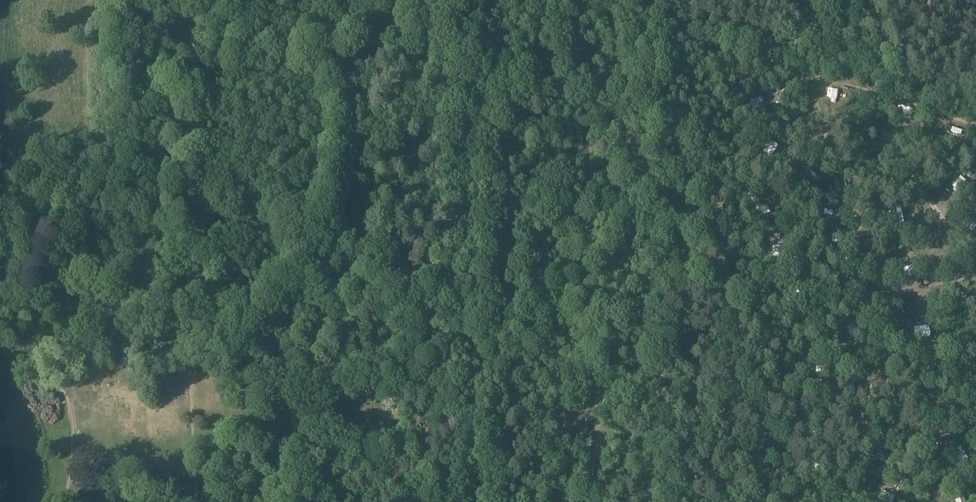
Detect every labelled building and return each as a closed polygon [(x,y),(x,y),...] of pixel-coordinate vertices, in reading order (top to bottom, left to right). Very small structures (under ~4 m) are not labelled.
[(891,223),(903,222),(903,208),(890,209),(891,223)] [(975,308),(975,296),(967,292),(962,301),(975,308)]
